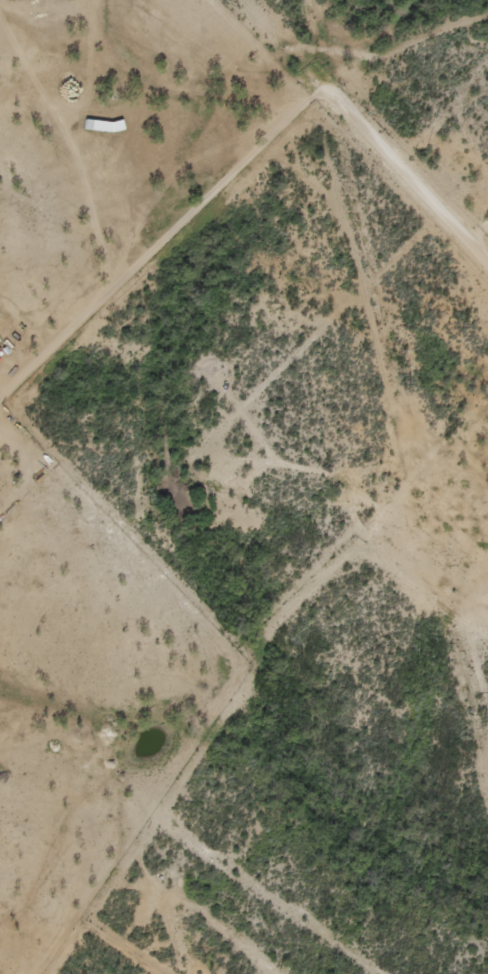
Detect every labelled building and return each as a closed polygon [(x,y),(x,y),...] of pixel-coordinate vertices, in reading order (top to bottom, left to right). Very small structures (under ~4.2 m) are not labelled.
[(81,133),(112,133),(112,123),(81,123),(81,133)]
